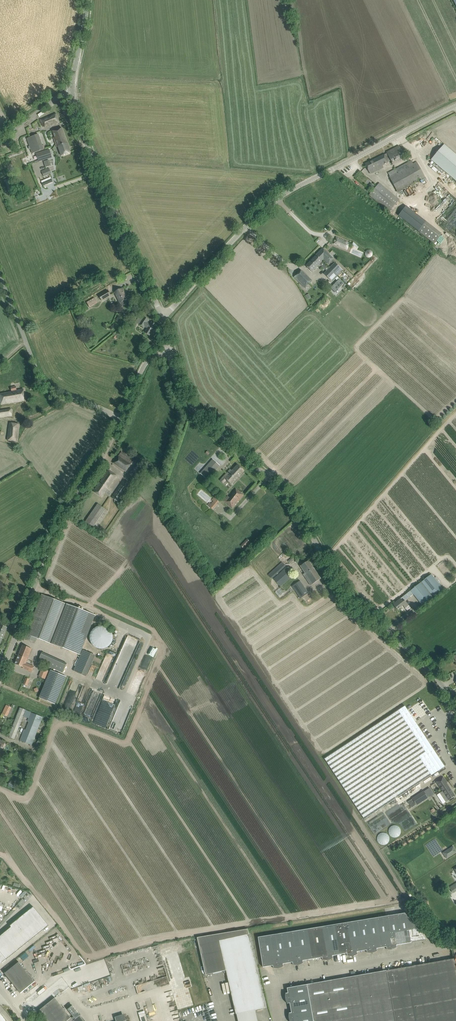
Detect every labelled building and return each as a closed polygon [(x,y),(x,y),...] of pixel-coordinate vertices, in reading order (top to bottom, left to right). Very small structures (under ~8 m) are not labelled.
[(40,119),(42,124),(42,125),(46,124),(48,127),(55,124),(60,122),(56,113),(40,119)] [(62,128),(57,129),(53,131),(61,156),(71,152),(62,128)] [(39,134),(27,138),(32,153),(44,149),(39,134)] [(444,145),(431,160),(455,181),(455,155),(444,145)] [(387,152),(393,165),(405,158),(399,146),(387,152)] [(36,153),(39,161),(44,160),(52,157),(49,149),(41,152),(36,153)] [(385,154),(365,164),(369,171),(382,165),(388,162),(385,154)] [(388,173),(398,192),(425,178),(417,162),(413,164),(411,160),(388,173)] [(51,173),(49,168),(41,171),(44,177),(51,173)] [(45,182),(42,183),(43,186),(53,182),(51,178),(51,177),(44,180),(45,182)] [(369,195),(373,198),(389,211),(399,199),(379,183),(369,195)] [(442,233),(406,206),(398,216),(435,243),(442,233)] [(344,241),(330,240),(330,247),(339,248),(340,244),(343,245),(344,241)] [(323,249),(316,255),(319,259),(320,259),(322,262),(323,261),(322,261),(323,259),(329,264),(333,259),(326,252),(323,249)] [(305,266),(309,269),(312,272),(322,262),(320,259),(319,259),(316,255),(305,266)] [(335,263),(330,268),(338,276),(343,270),(337,264),(335,263)] [(330,268),(324,274),(332,282),(338,276),(330,268)] [(301,270),(294,277),(305,288),(312,281),(301,270)] [(331,288),(335,292),(343,284),(339,279),(331,288)] [(122,289),(118,291),(115,292),(120,302),(127,299),(122,289)] [(108,290),(103,293),(99,295),(102,300),(106,298),(111,295),(108,290)] [(94,298),(87,302),(90,307),(97,303),(94,298)] [(131,324),(133,325),(136,326),(138,324),(144,328),(144,327),(147,329),(145,333),(149,336),(157,325),(152,322),(150,324),(147,322),(149,320),(144,317),(143,319),(140,317),(136,323),(133,321),(131,324)] [(20,389),(17,390),(16,386),(11,387),(11,391),(0,394),(0,402),(0,405),(24,401),(24,389),(20,389)] [(0,410),(0,418),(13,416),(11,408),(0,410)] [(9,424),(9,428),(10,428),(8,440),(17,442),(19,426),(19,424),(14,423),(11,423),(11,424),(9,424)] [(121,452),(113,463),(126,472),(133,460),(121,452)] [(209,463),(200,473),(207,479),(216,469),(220,465),(213,459),(209,463)] [(230,469),(227,473),(221,479),(224,482),(227,480),(232,484),(241,474),(244,471),(238,464),(232,471),(230,469)] [(117,476),(109,470),(94,492),(102,497),(105,493),(108,495),(110,492),(107,490),(117,476)] [(113,496),(112,498),(118,502),(119,500),(130,485),(124,481),(113,496)] [(236,489),(233,493),(232,494),(232,495),(230,498),(228,496),(224,501),(233,508),(241,499),(244,495),(236,489)] [(207,505),(213,510),(219,502),(214,497),(207,505)] [(86,522),(90,525),(93,527),(105,509),(98,504),(86,522)] [(246,550),(252,543),(247,538),(240,545),(246,550)] [(308,560),(304,563),(301,566),(305,573),(303,574),(310,585),(316,581),(320,579),(308,560)] [(272,578),(285,566),(282,562),(268,575),(272,578)] [(274,579),(279,584),(280,586),(292,575),(286,568),(274,579)] [(431,574),(397,601),(393,604),(397,610),(399,608),(400,608),(403,605),(407,611),(411,608),(405,601),(413,594),(422,605),(443,589),(431,574)] [(308,593),(300,581),(292,586),(300,598),(308,593)] [(37,639),(52,644),(80,655),(95,614),(67,604),(49,597),(47,596),(42,595),(25,638),(30,640),(31,641),(35,642),(36,640),(37,639)] [(90,636),(90,637),(90,638),(90,639),(90,640),(90,641),(91,642),(91,643),(92,644),(92,645),(93,646),(94,646),(95,647),(96,648),(97,648),(98,649),(99,649),(100,649),(101,649),(102,649),(103,649),(104,649),(105,648),(106,648),(107,647),(108,647),(109,646),(110,645),(111,644),(111,643),(112,642),(112,641),(112,640),(113,639),(113,638),(113,637),(113,636),(113,635),(112,634),(112,633),(111,632),(111,631),(110,630),(109,629),(108,628),(107,627),(106,627),(105,627),(104,626),(103,626),(102,626),(101,626),(100,626),(99,626),(98,626),(97,627),(96,627),(95,627),(95,628),(94,629),(93,629),(92,630),(92,631),(91,632),(91,633),(90,633),(90,634),(90,635),(90,636)] [(32,649),(27,647),(23,645),(15,664),(23,668),(32,672),(34,666),(26,663),(32,649)] [(42,653),(38,662),(63,673),(67,664),(42,653)] [(42,668),(39,676),(45,679),(49,671),(42,668)] [(39,698),(55,704),(67,677),(50,670),(39,698)] [(83,717),(86,720),(87,712),(88,713),(86,711),(83,713),(85,713),(82,717),(82,712),(80,712),(82,700),(80,699),(80,696),(82,694),(80,692),(79,700),(74,699),(73,705),(76,709),(76,712),(78,712),(81,716),(81,717),(83,717)] [(6,705),(2,714),(9,717),(14,708),(6,705)] [(324,759),(364,819),(445,766),(405,706),(324,759)] [(7,737),(8,737),(14,739),(24,717),(28,718),(20,741),(32,745),(43,717),(31,712),(26,711),(20,708),(9,736),(8,735),(7,737)] [(40,734),(36,745),(40,747),(44,736),(40,734)] [(434,795),(441,790),(442,792),(441,792),(443,794),(441,795),(446,802),(455,796),(446,783),(447,783),(444,778),(429,787),(434,795)] [(10,782),(8,786),(17,790),(19,786),(10,782)] [(412,799),(416,805),(427,798),(423,791),(412,799)] [(441,852),(436,855),(440,862),(455,853),(453,851),(451,848),(442,853),(441,852)] [(435,871),(438,877),(450,871),(447,865),(435,871)] [(0,937),(0,962),(1,964),(48,926),(33,907),(10,926),(11,927),(0,937)] [(405,913),(396,914),(401,944),(421,941),(423,936),(417,929),(416,929),(417,928),(405,913)] [(396,914),(386,916),(392,949),(395,948),(396,948),(397,947),(396,945),(401,944),(396,914)] [(386,916),(377,918),(381,948),(386,947),(387,949),(386,949),(388,950),(392,949),(386,916)] [(377,918),(367,919),(372,952),(376,952),(376,951),(377,951),(377,950),(377,948),(381,948),(377,918)] [(367,919),(357,921),(362,951),(367,950),(367,952),(366,952),(369,953),(372,952),(367,919)] [(357,921),(345,923),(351,956),(356,955),(357,954),(358,954),(357,954),(357,952),(362,951),(357,921)] [(345,923),(335,925),(340,955),(347,953),(347,955),(347,956),(348,956),(349,956),(351,956),(345,923)] [(335,925),(322,927),(328,960),(331,959),(333,958),(332,956),(340,955),(335,925)] [(322,927),(307,929),(312,959),(322,957),(322,959),(322,960),(324,960),(328,960),(322,927)] [(197,938),(206,975),(226,970),(238,1020),(258,1020),(255,1010),(265,1007),(248,929),(197,938)] [(307,929),(293,931),(298,964),(302,964),(303,963),(303,962),(303,963),(303,961),(312,959),(307,929)] [(293,931),(283,933),(288,963),(293,962),(293,964),(292,965),(293,965),(295,965),(298,964),(293,931)] [(283,933),(273,935),(278,968),(282,967),(283,967),(284,966),(283,966),(283,964),(288,963),(283,933)] [(258,937),(262,962),(263,967),(273,966),(273,968),(273,967),(273,968),(274,968),(275,968),(278,968),(273,935),(258,937)] [(426,963),(436,1020),(455,1020),(455,956),(455,958),(426,963)] [(20,993),(35,982),(19,962),(5,973),(20,993)] [(386,970),(396,1020),(436,1020),(426,963),(386,970)] [(386,970),(342,978),(349,1020),(395,1020),(386,970)] [(322,982),(329,1020),(349,1020),(342,978),(322,982)] [(322,982),(307,984),(309,994),(310,1004),(312,1014),(313,1020),(329,1020),(322,982)] [(285,995),(286,998),(309,994),(307,984),(287,988),(288,993),(286,993),(285,994),(285,995)] [(309,994),(286,998),(286,1002),(287,1003),(287,1004),(288,1004),(288,1003),(290,1003),(291,1008),(310,1004),(309,994)] [(42,1008),(38,1011),(46,1020),(73,1020),(71,1018),(65,1011),(66,1010),(64,1007),(63,1008),(55,998),(42,1008)] [(72,1004),(67,1009),(73,1016),(71,1018),(73,1020),(80,1015),(81,1015),(72,1004)] [(289,1015),(289,1018),(312,1014),(310,1004),(291,1008),(291,1013),(289,1013),(289,1015)] [(146,1010),(140,1012),(142,1020),(148,1020),(146,1010)]
